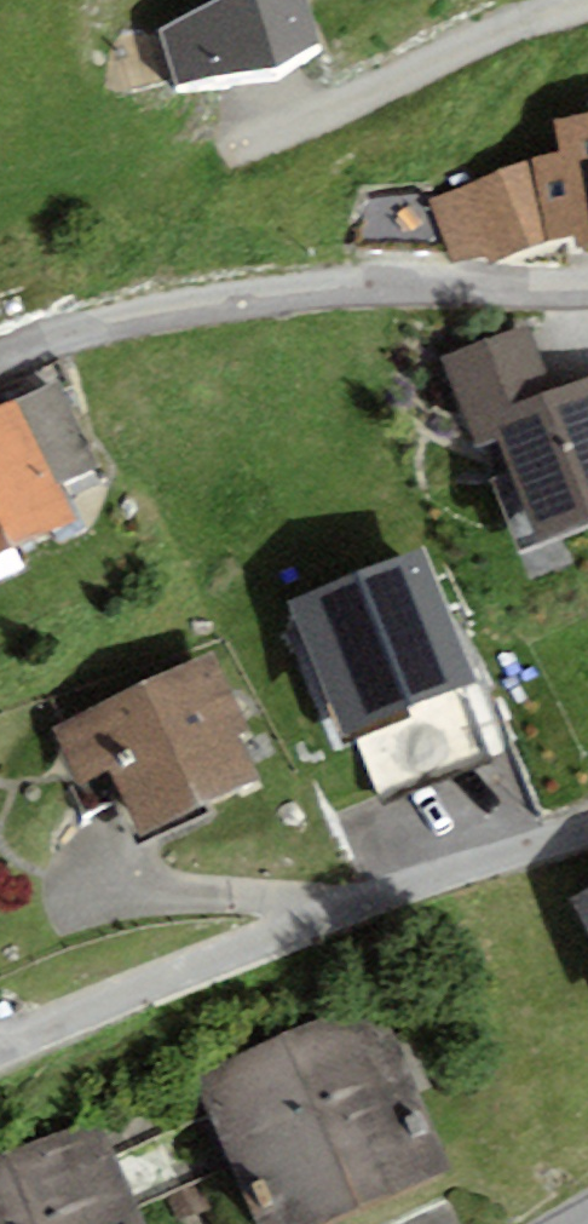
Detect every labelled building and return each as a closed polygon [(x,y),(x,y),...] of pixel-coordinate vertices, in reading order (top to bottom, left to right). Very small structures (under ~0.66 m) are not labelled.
[(156,31),(174,87),(275,70),(320,44),(307,0),(219,0),(156,31)] [(560,153),(529,161),(547,241),(574,232),(577,249),(587,247),(587,112),(553,118),(560,153)] [(547,241),(529,161),(429,201),(452,262),(485,251),(491,265),(547,241)] [(529,323),(440,356),(475,449),(498,441),(489,416),(555,392),(529,323)] [(555,392),(489,416),(498,441),(539,545),(587,526),(587,379),(555,392)] [(17,399),(57,486),(99,467),(60,381),(17,399)] [(0,407),(0,578),(26,566),(17,548),(74,522),(57,486),(17,399),(0,407)] [(478,682),(422,548),(287,603),(342,737),(478,682)] [(214,652),(52,727),(79,785),(110,771),(142,837),(257,777),(238,734),(250,728),(214,652)] [(567,905),(587,940),(587,893),(567,905)] [(259,1223),(327,1223),(452,1172),(379,996),(196,1072),(259,1223)] [(99,1118),(0,1161),(0,1223),(145,1223),(99,1118)]
